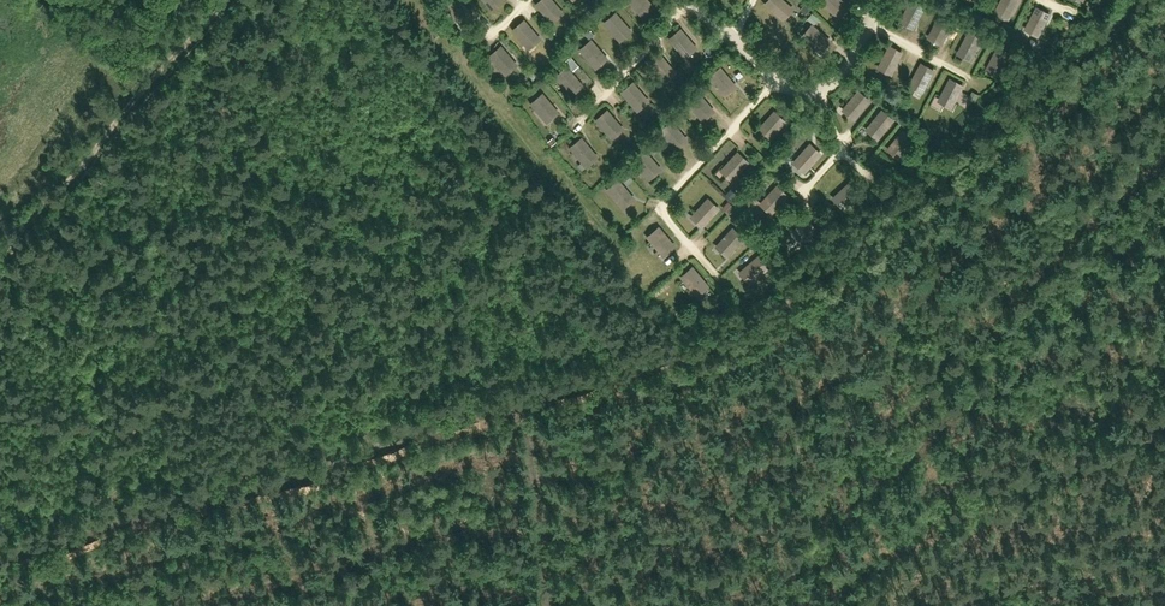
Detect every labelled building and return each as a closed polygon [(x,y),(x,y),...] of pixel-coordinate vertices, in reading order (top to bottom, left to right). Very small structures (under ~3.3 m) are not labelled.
[(460,23),(473,12),(462,0),(450,0),(444,5),(460,23)] [(490,8),(500,0),(483,0),(490,8)] [(551,20),(564,10),(556,0),(538,0),(535,2),(551,20)] [(641,14),(654,3),(651,0),(629,0),(641,14)] [(782,17),(793,5),(788,0),(766,0),(764,1),(782,17)] [(838,15),(849,3),(846,0),(821,0),(838,15)] [(925,3),(919,0),(908,0),(898,18),(913,26),(925,3)] [(1018,0),(999,0),(994,9),(1009,17),(1018,0)] [(1039,33),(1051,11),(1037,3),(1024,25),(1039,33)] [(604,20),(619,38),(632,27),(617,9),(604,20)] [(942,41),(955,18),(940,10),(927,33),(942,41)] [(512,29),(528,47),(541,36),(525,18),(512,29)] [(802,33),(820,49),(831,37),(814,21),(802,33)] [(669,37),(685,55),(698,44),(682,26),(669,37)] [(972,57),(984,34),(970,26),(957,49),(972,57)] [(578,47),(594,65),(606,54),(591,36),(578,47)] [(892,70),(903,49),(888,41),(877,63),(892,70)] [(1000,72),(1013,50),(998,42),(985,64),(1000,72)] [(489,53),(505,72),(518,61),(502,43),(489,53)] [(648,60),(664,78),(677,67),(661,49),(648,60)] [(924,89),(936,66),(922,58),(909,81),(924,89)] [(708,73),(723,92),(736,81),(721,62),(708,73)] [(555,74),(570,92),(583,81),(568,63),(555,74)] [(952,106),(965,83),(950,75),(938,97),(952,106)] [(620,89),(636,107),(649,96),(633,78),(620,89)] [(855,115),(870,96),(857,85),(842,104),(855,115)] [(686,99),(702,117),(715,107),(699,88),(686,99)] [(530,101),(546,119),(559,108),(543,90),(530,101)] [(596,116),(612,134),(624,124),(609,105),(596,116)] [(877,135),(892,116),(878,106),(864,125),(877,135)] [(769,136),(785,119),(772,107),(756,125),(769,136)] [(660,129),(675,147),(688,136),(673,118),(660,129)] [(899,154),(914,135),(901,125),(886,144),(899,154)] [(569,144),(585,162),(598,152),(582,133),(569,144)] [(805,167),(822,151),(810,139),(793,155),(805,167)] [(633,156),(649,175),(662,164),(646,146),(633,156)] [(733,177),(749,159),(737,148),(720,166),(733,177)] [(606,187),(622,205),(635,194),(619,176),(606,187)] [(844,205),(862,190),(851,177),(833,193),(844,205)] [(772,210),(789,193),(777,181),(760,198),(772,210)] [(702,223),(718,205),(705,194),(689,212),(702,223)] [(801,244),(819,229),(808,216),(790,232),(801,244)] [(647,234),(663,252),(676,241),(660,223),(647,234)] [(727,253),(743,236),(732,224),(715,241),(727,253)] [(750,280),(769,265),(758,252),(739,267),(750,280)] [(680,274),(695,293),(708,282),(693,264),(680,274)]
